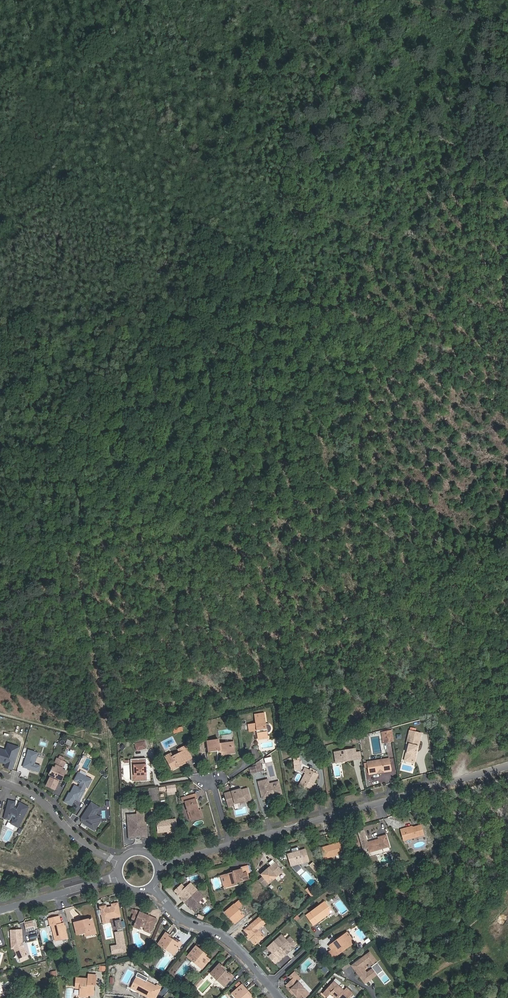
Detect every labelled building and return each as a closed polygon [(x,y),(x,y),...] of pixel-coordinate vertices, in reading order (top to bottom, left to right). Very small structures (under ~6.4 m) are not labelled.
[(255,723),(248,724),(250,732),(257,731),(258,739),(268,738),(268,733),(269,733),(270,733),(270,732),(271,732),(271,731),(271,730),(272,730),(272,729),(272,728),(272,727),(271,727),(271,726),(271,725),(270,725),(269,724),(268,724),(266,724),(264,714),(254,715),(255,723)] [(383,743),(394,742),(393,730),(382,731),(383,743)] [(415,751),(417,751),(421,734),(410,731),(407,743),(409,744),(405,761),(411,762),(415,760),(416,754),(414,754),(415,751)] [(231,753),(230,742),(220,744),(219,740),(207,741),(209,751),(220,750),(220,751),(222,753),(222,755),(231,753)] [(136,751),(147,749),(146,742),(135,743),(136,751)] [(14,762),(12,761),(13,758),(15,759),(19,747),(8,744),(6,750),(5,753),(1,752),(2,749),(0,749),(0,762),(6,764),(5,767),(12,769),(14,762)] [(183,751),(188,760),(192,758),(185,745),(178,749),(180,753),(183,751)] [(347,759),(347,761),(352,760),(352,758),(356,757),(355,749),(335,752),(336,761),(347,759)] [(23,767),(39,772),(41,766),(34,764),(38,753),(29,750),(23,767)] [(185,762),(188,760),(183,751),(180,753),(173,757),(167,760),(172,769),(177,766),(177,767),(185,763),(185,762)] [(301,757),(293,758),(294,770),(302,769),(301,757)] [(57,758),(54,765),(56,766),(55,768),(53,767),(52,770),(52,769),(51,772),(50,775),(52,776),(51,778),(47,785),(55,789),(58,783),(57,782),(58,779),(62,780),(66,771),(62,769),(65,762),(62,761),(58,759),(57,758)] [(134,764),(135,781),(147,781),(146,759),(131,759),(131,764),(134,764)] [(388,759),(383,760),(382,761),(377,762),(376,761),(368,762),(370,774),(378,773),(379,771),(383,771),(384,772),(392,771),(390,759),(388,759)] [(318,775),(309,770),(302,784),(314,790),(317,785),(314,783),(318,775)] [(88,788),(92,780),(79,773),(74,781),(80,784),(79,787),(75,785),(70,794),(69,793),(64,802),(72,806),(75,799),(80,801),(85,791),(84,790),(85,787),(88,788)] [(269,786),(268,784),(267,780),(258,782),(262,798),(269,797),(269,795),(271,795),(271,796),(278,795),(277,791),(280,790),(278,784),(269,786)] [(237,792),(237,789),(230,791),(230,792),(224,794),(227,803),(229,802),(232,802),(232,803),(237,802),(238,803),(243,802),(243,803),(250,801),(247,790),(240,791),(237,792)] [(187,802),(185,802),(190,819),(192,819),(192,820),(203,817),(200,809),(199,810),(196,799),(197,799),(196,794),(186,797),(187,802)] [(9,801),(4,819),(9,820),(10,818),(13,820),(12,824),(19,827),(29,807),(20,803),(17,809),(14,807),(15,802),(9,801)] [(92,802),(81,818),(82,823),(95,831),(101,822),(98,820),(100,817),(95,814),(100,808),(92,802)] [(148,827),(145,827),(144,818),(145,818),(145,813),(130,814),(130,819),(131,819),(131,828),(128,829),(129,839),(137,838),(137,836),(140,836),(140,838),(148,838),(148,827)] [(168,829),(177,828),(176,819),(157,821),(159,832),(168,831),(168,829)] [(412,828),(405,830),(408,840),(424,835),(421,826),(412,828)] [(386,836),(378,838),(379,840),(367,843),(365,835),(360,837),(363,850),(368,848),(370,852),(389,847),(386,836)] [(345,841),(321,848),(324,858),(348,852),(345,841)] [(305,850),(300,851),(288,855),(290,864),(303,860),(304,863),(308,861),(305,850)] [(264,877),(269,883),(283,871),(275,862),(271,865),(271,866),(262,874),(264,877)] [(234,873),(225,875),(228,887),(237,885),(236,882),(249,879),(247,872),(243,873),(241,869),(233,871),(234,873)] [(265,886),(269,883),(264,877),(260,880),(265,886)] [(204,897),(191,883),(185,888),(182,885),(175,891),(182,898),(181,899),(186,905),(187,904),(194,912),(201,906),(198,902),(204,897)] [(310,887),(306,890),(310,895),(314,892),(310,887)] [(233,917),(232,919),(236,922),(244,913),(238,908),(242,903),(238,899),(225,912),(229,916),(230,914),(233,917)] [(325,902),(306,916),(313,925),(331,912),(325,902)] [(106,906),(100,907),(102,921),(108,920),(114,919),(118,933),(122,932),(122,930),(119,918),(120,918),(118,905),(112,905),(112,908),(107,909),(106,906)] [(145,928),(152,931),(157,919),(135,910),(132,909),(130,913),(133,914),(131,919),(136,921),(134,926),(134,928),(138,929),(140,929),(141,927),(145,928)] [(52,926),(56,942),(67,939),(63,923),(61,923),(59,916),(48,919),(50,926),(52,926)] [(260,916),(245,929),(249,934),(252,937),(251,938),(255,944),(265,935),(259,928),(266,922),(260,916)] [(74,923),(77,935),(95,930),(92,919),(74,923)] [(33,929),(31,922),(24,925),(26,931),(33,929)] [(21,930),(10,931),(11,949),(13,949),(18,958),(27,954),(24,947),(22,947),(21,945),(22,942),(21,930)] [(118,933),(115,933),(116,943),(118,943),(124,942),(122,932),(118,933)] [(158,944),(170,952),(172,950),(176,952),(182,944),(176,940),(175,941),(170,938),(171,936),(166,933),(158,944)] [(347,933),(329,946),(336,955),(354,942),(347,933)] [(282,935),(276,941),(288,954),(290,952),(289,950),(297,943),(291,937),(287,940),(282,935)] [(288,954),(276,941),(268,948),(273,953),(270,957),(276,963),(283,956),(284,957),(288,954)] [(111,947),(112,954),(125,952),(124,942),(118,943),(118,946),(111,947)] [(199,951),(200,949),(196,946),(187,956),(202,969),(206,964),(205,963),(208,958),(205,956),(199,951)] [(297,960),(307,952),(305,949),(295,957),(297,960)] [(370,978),(371,979),(377,975),(378,976),(382,972),(382,971),(370,954),(352,966),(365,984),(369,981),(368,980),(370,978)] [(223,981),(226,985),(233,977),(229,972),(227,974),(223,969),(224,967),(220,963),(210,974),(221,983),(223,981)] [(303,997),(304,997),(310,993),(298,981),(300,978),(294,972),(290,977),(293,980),(286,986),(288,987),(287,988),(290,992),(293,989),(297,994),(299,994),(303,997)] [(139,994),(139,993),(140,991),(133,988),(139,977),(137,976),(130,989),(139,994)] [(149,997),(151,997),(152,994),(156,996),(160,988),(139,977),(133,988),(140,991),(139,993),(149,997)] [(96,980),(88,979),(76,978),(76,988),(81,988),(80,996),(88,997),(88,995),(90,995),(92,994),(92,991),(93,991),(94,984),(96,984),(96,980)] [(322,994),(327,997),(331,994),(336,997),(348,997),(353,993),(346,988),(344,990),(334,981),(322,994)] [(246,988),(242,985),(232,994),(236,997),(252,997),(250,996),(244,989),(246,988)] [(299,994),(297,994),(293,989),(290,992),(293,995),(294,994),(298,997),(303,997),(299,994)]
